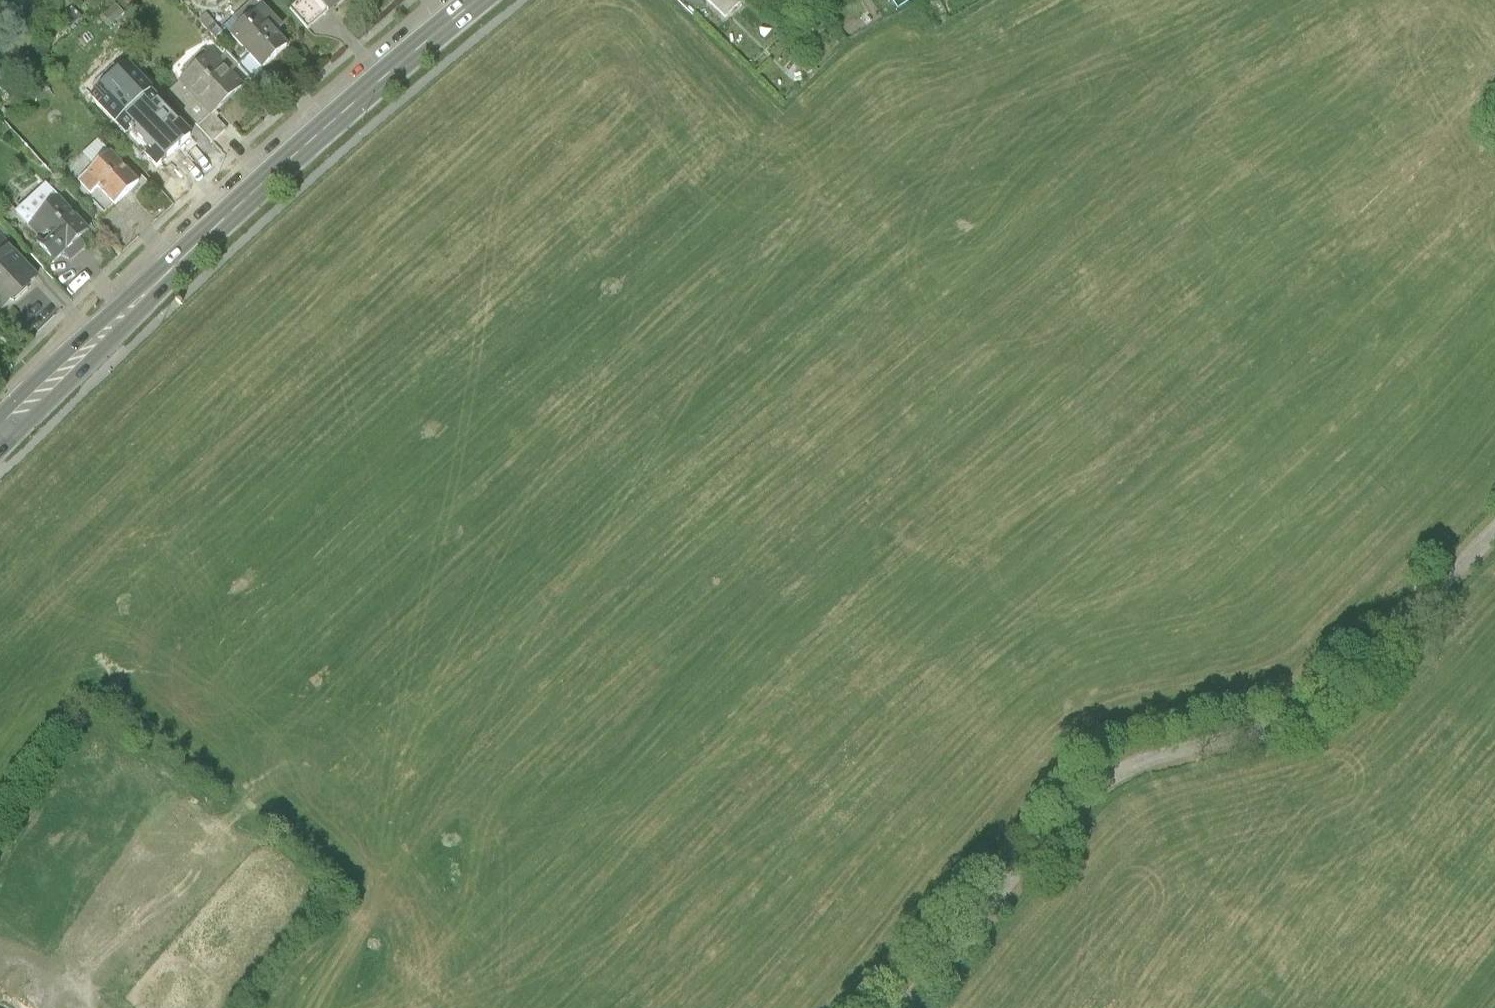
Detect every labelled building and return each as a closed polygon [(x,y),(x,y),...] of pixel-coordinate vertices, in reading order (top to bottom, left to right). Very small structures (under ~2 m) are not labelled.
[(298,42),(288,30),(295,23),(274,0),(273,0),(241,29),(273,64),(298,42)] [(340,7),(334,0),(303,0),(301,2),(320,24),(340,7)] [(742,0),(704,0),(702,2),(724,23),(744,2),(742,0)] [(226,18),(217,8),(209,15),(218,25),(226,18)] [(254,81),(223,47),(180,86),(210,120),(224,107),(254,81)] [(811,56),(799,68),(808,78),(820,66),(811,56)] [(169,159),(200,131),(173,100),(141,128),(169,159)] [(238,123),(224,107),(210,120),(224,135),(238,123)] [(148,177),(121,147),(90,175),(107,194),(116,187),(125,197),(148,177)] [(87,175),(98,166),(90,155),(79,163),(87,175)] [(97,225),(69,193),(39,219),(51,233),(44,238),(46,240),(41,245),(56,262),(75,246),(82,254),(99,239),(92,230),(97,225)] [(0,235),(0,294),(11,306),(38,283),(37,282),(48,272),(9,227),(0,235)]
